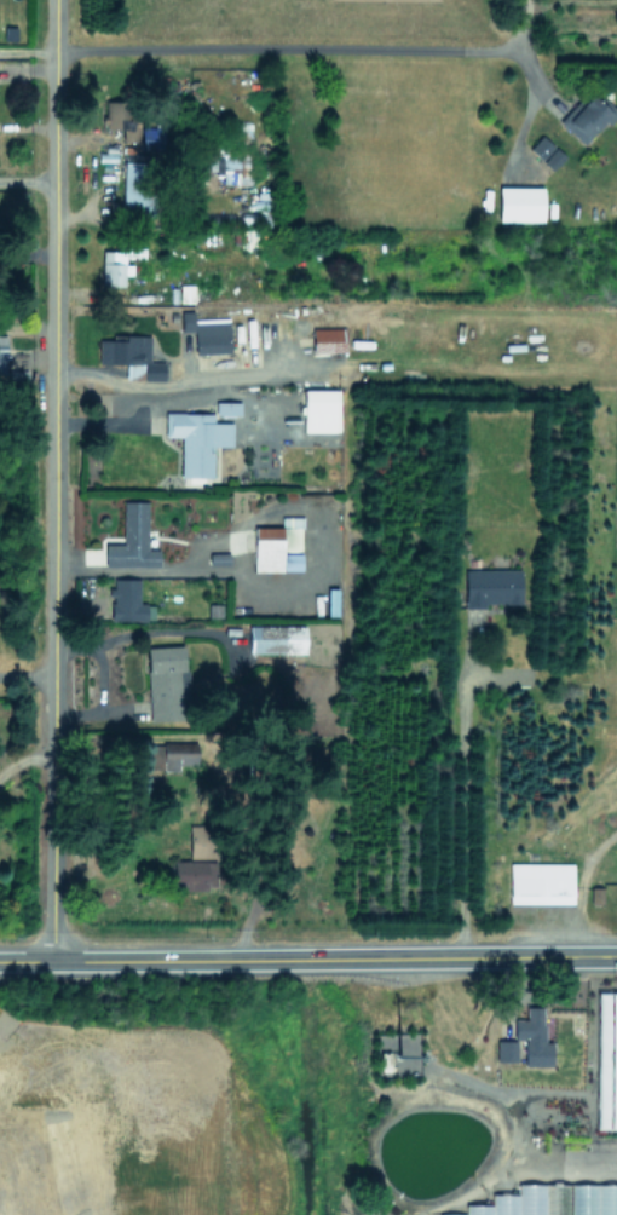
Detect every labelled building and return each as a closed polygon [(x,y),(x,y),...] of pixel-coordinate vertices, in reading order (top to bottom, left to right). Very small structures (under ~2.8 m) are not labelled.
[(615,115),(588,90),(558,122),(582,144),(604,120),(607,123),(615,115)] [(137,119),(127,118),(128,101),(101,100),(101,129),(122,129),(121,141),(137,141),(137,119)] [(161,148),(162,128),(140,127),(139,147),(161,148)] [(527,149),(551,170),(564,156),(541,135),(527,149)] [(122,162),(120,214),(150,215),(152,163),(122,162)] [(541,187),(497,186),(497,221),(541,221),(541,187)] [(100,285),(123,286),(123,274),(131,275),(131,263),(124,263),(124,251),(101,250),(100,285)] [(228,353),(227,318),(192,319),(192,310),(179,310),(179,331),(193,331),(194,354),(228,353)] [(312,328),(312,353),(343,352),(343,327),(312,328)] [(139,335),(110,335),(110,340),(101,340),(100,363),(124,363),(124,379),(163,379),(163,362),(138,362),(139,335)] [(302,431),(337,431),(337,390),(302,389),(302,431)] [(211,477),(212,445),(230,446),(230,422),(212,422),(212,413),(164,412),(163,436),(180,436),(179,476),(211,477)] [(158,566),(158,549),(146,549),(146,501),(122,500),(122,544),(103,544),(103,566),(158,566)] [(252,570),(300,571),(300,516),(280,516),(280,527),(253,526),(252,570)] [(519,569),(463,570),(464,604),(520,604),(519,569)] [(138,578),(110,578),(111,620),(152,620),(152,603),(138,603),(138,578)] [(303,653),(303,625),(247,625),(247,653),(303,653)] [(148,721),(187,720),(184,645),(145,647),(148,721)] [(195,742),(161,742),(161,770),(177,770),(177,764),(195,764),(195,742)] [(156,744),(149,744),(150,761),(160,761),(160,746),(156,746),(156,744)] [(186,825),(187,858),(213,857),(212,824),(186,825)] [(214,889),(214,861),(170,860),(170,888),(214,889)] [(571,903),(572,863),(509,863),(508,902),(571,903)] [(543,1006),(525,1006),(525,1019),(513,1019),(513,1038),(523,1038),(523,1065),(550,1065),(551,1041),(542,1041),(543,1006)] [(516,1040),(496,1040),(495,1060),(515,1061),(516,1040)] [(569,1183),(516,1184),(516,1194),(490,1194),(490,1204),(464,1204),(464,1214),(438,1214),(569,1214),(569,1183)] [(595,1183),(595,1214),(616,1214),(616,1184),(595,1183)]
